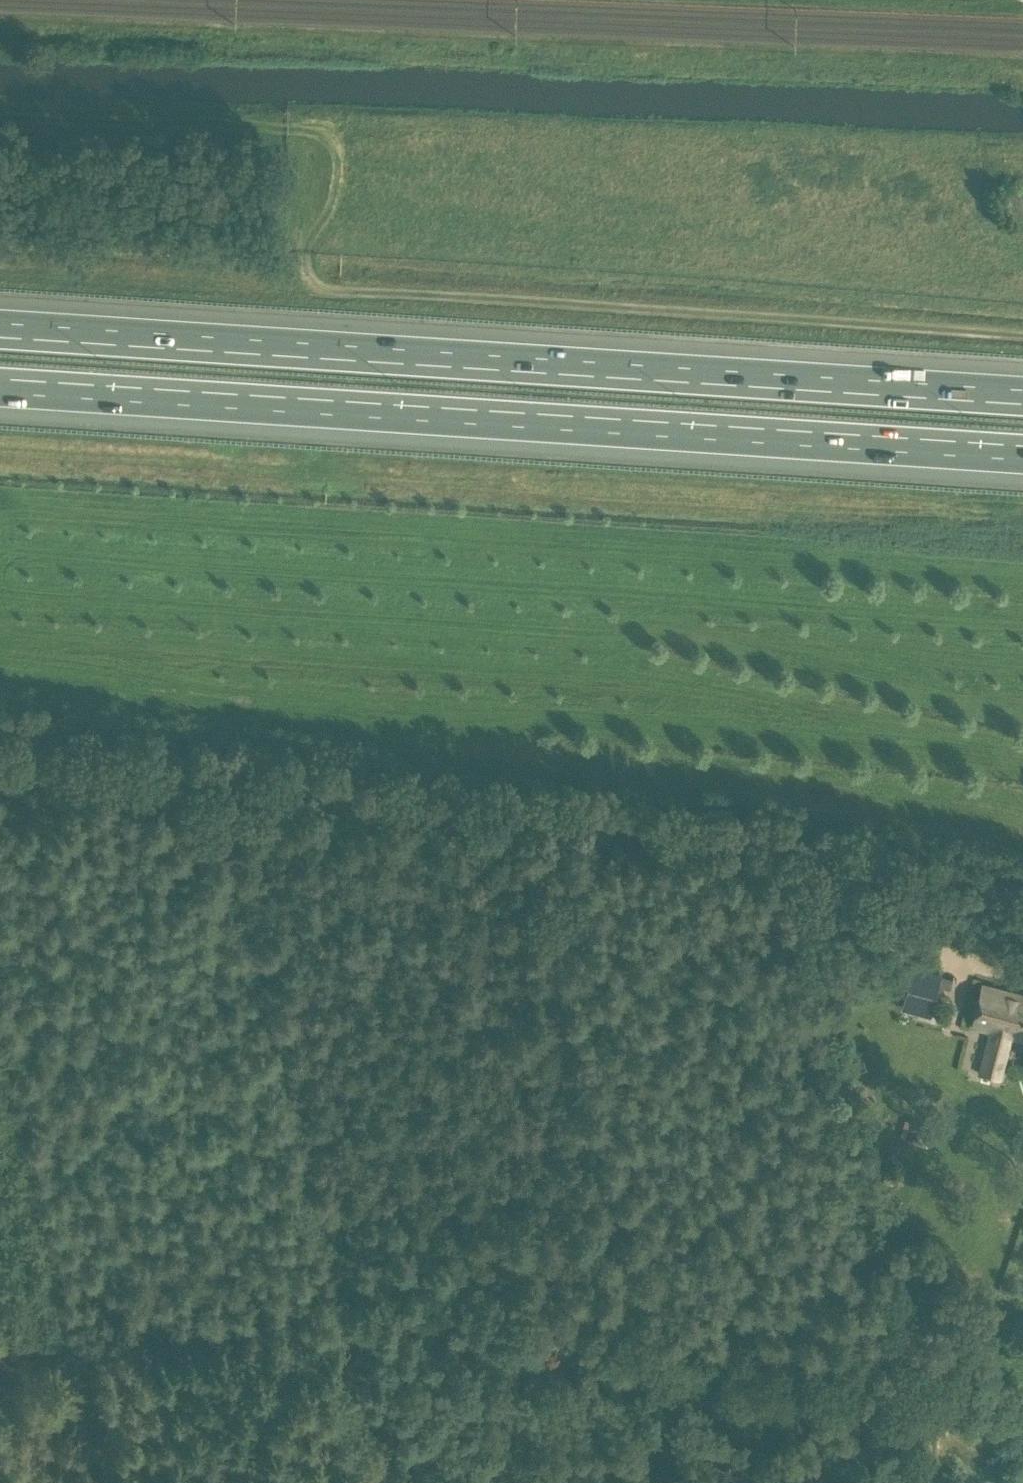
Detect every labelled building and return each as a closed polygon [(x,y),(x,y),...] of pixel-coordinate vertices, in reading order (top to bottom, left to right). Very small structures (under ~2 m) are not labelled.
[(936,990),(927,988),(908,983),(902,1006),(930,1013),(936,990)] [(982,983),(972,1025),(990,1029),(979,1070),(999,1075),(1009,1035),(1022,1039),(1022,994),(982,983)]
